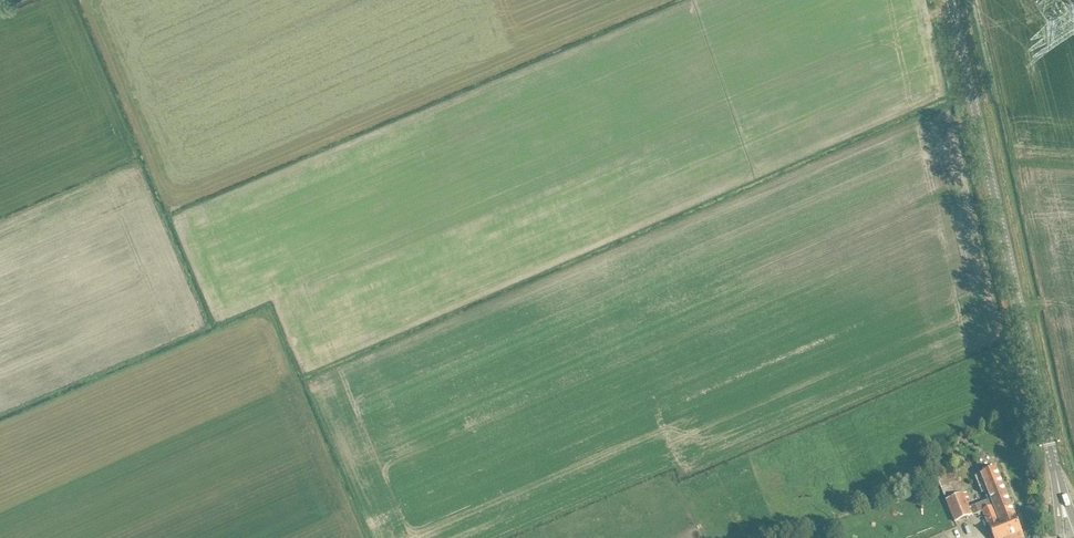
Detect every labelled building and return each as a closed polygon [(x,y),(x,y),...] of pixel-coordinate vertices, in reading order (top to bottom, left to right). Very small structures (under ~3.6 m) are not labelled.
[(1003,485),(996,468),(975,477),(982,492),(984,490),(989,501),(977,506),(980,513),(983,511),(994,537),(1025,537),(1015,514),(1013,515),(1011,509),(1013,508),(1003,485)] [(946,496),(963,489),(956,473),(940,479),(946,496)] [(971,516),(962,494),(945,500),(954,522),(971,516)]
